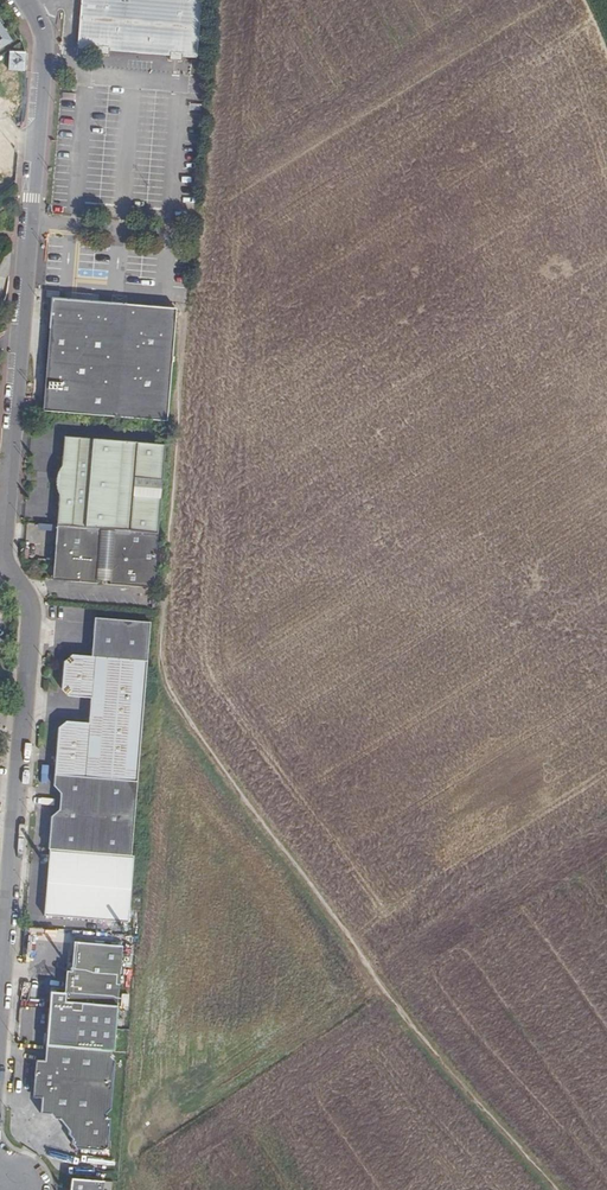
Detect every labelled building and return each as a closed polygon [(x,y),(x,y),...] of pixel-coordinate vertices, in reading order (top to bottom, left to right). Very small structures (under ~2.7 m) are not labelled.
[(75,44),(195,54),(199,0),(79,0),(75,44)] [(9,43),(0,28),(0,48),(9,43)] [(195,54),(75,44),(75,49),(194,60),(195,54)] [(9,133),(16,121),(6,115),(0,125),(0,127),(9,133)] [(173,312),(52,301),(51,308),(42,412),(165,423),(173,312)] [(54,491),(55,493),(56,494),(60,497),(59,512),(57,526),(69,527),(157,535),(165,447),(65,438),(63,467),(60,468),(58,469),(56,472),(55,474),(55,478),(54,482),(54,486),(54,491)] [(60,566),(59,575),(67,575),(67,582),(75,582),(97,584),(97,581),(107,582),(108,585),(153,589),(157,535),(69,527),(57,526),(56,541),(54,565),(60,566)] [(60,566),(54,565),(53,580),(67,582),(67,575),(59,575),(60,566)] [(68,697),(91,699),(89,724),(66,722),(58,729),(54,777),(137,784),(145,681),(147,663),(132,662),(73,657),(64,663),(61,689),(68,697)] [(131,859),(137,784),(54,777),(53,787),(60,796),(59,811),(51,819),(48,852),(131,859)] [(135,892),(99,889),(97,916),(133,919),(135,892)] [(112,1054),(114,1054),(121,964),(130,965),(131,951),(76,946),(73,974),(68,974),(67,986),(56,986),(56,996),(53,996),(51,1017),(48,1049),(112,1054)] [(45,1065),(42,1100),(41,1116),(52,1117),(55,1121),(60,1121),(70,1135),(70,1140),(73,1144),(72,1148),(76,1150),(95,1152),(102,1153),(108,1149),(110,1121),(106,1121),(106,1116),(111,1112),(109,1092),(111,1090),(112,1085),(110,1083),(116,1064),(111,1059),(112,1054),(48,1049),(47,1049),(45,1065)] [(102,1182),(69,1179),(67,1189),(101,1189),(102,1182)]
